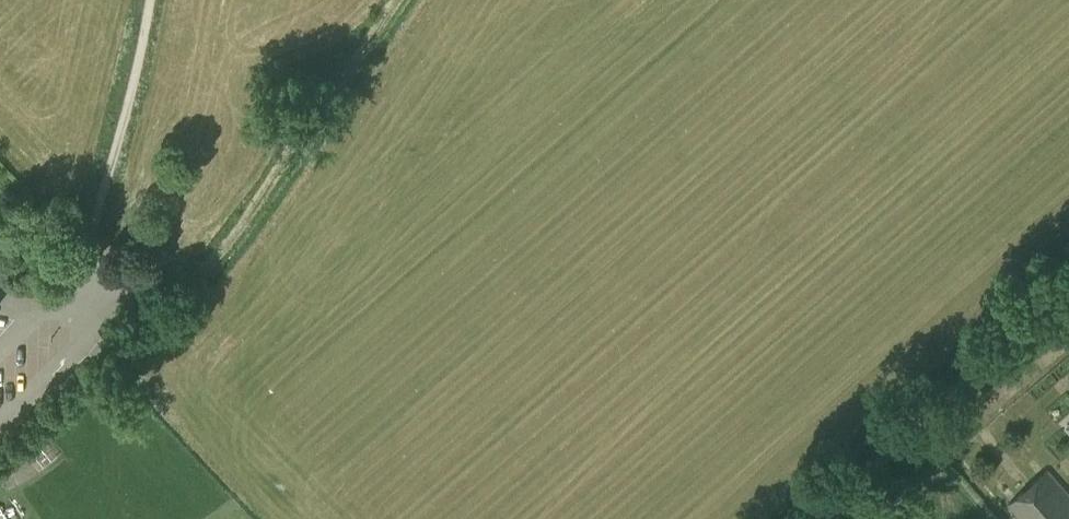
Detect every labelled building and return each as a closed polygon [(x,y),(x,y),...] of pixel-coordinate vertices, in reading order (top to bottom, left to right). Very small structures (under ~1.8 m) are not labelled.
[(1048,469),(1008,503),(1021,518),(1068,518),(1068,494),(1048,469)]
